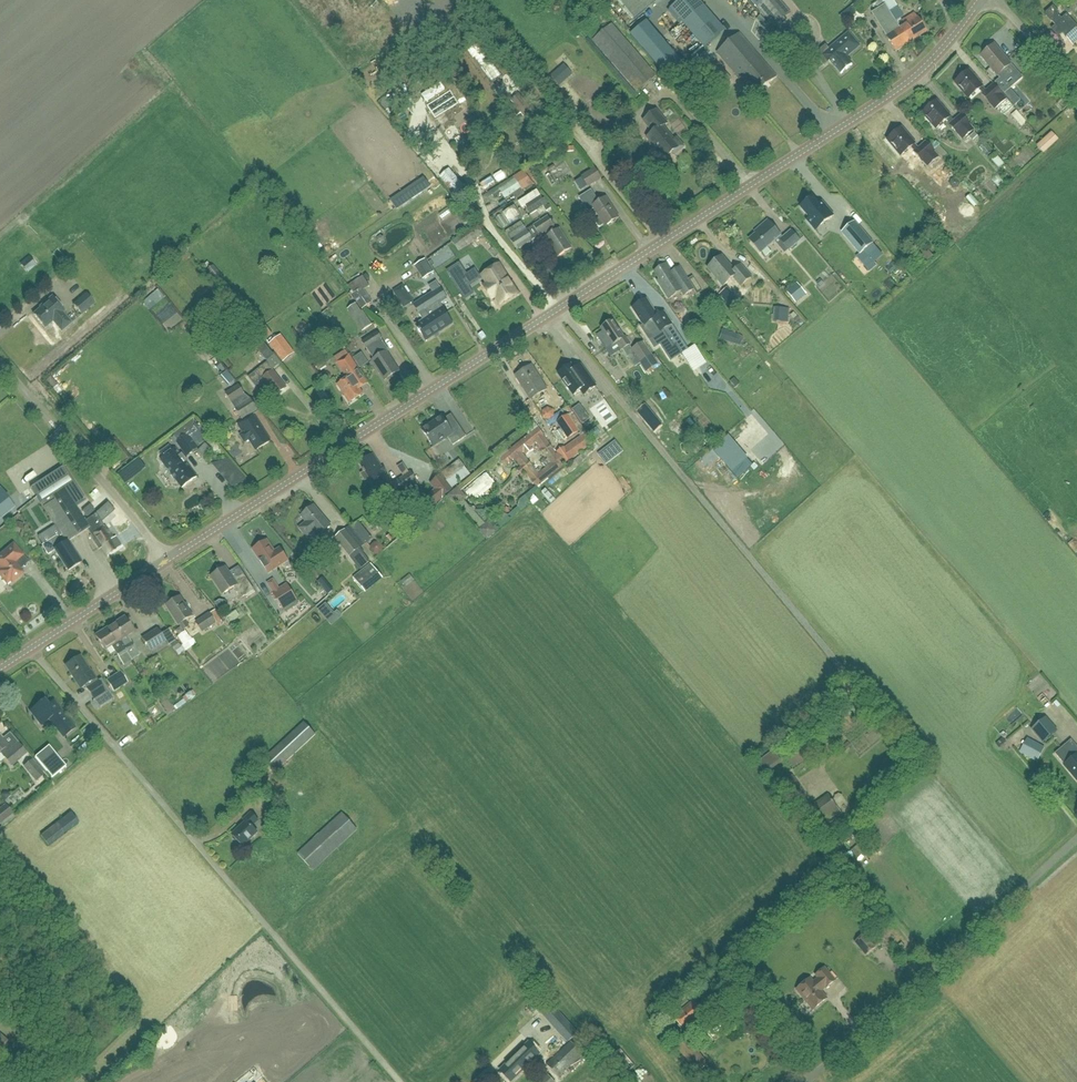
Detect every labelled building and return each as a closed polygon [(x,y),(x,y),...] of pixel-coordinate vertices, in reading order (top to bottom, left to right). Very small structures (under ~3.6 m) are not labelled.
[(658,0),(617,0),(634,20),(658,0)] [(720,34),(691,0),(681,0),(671,9),(704,48),(720,34)] [(756,6),(759,5),(777,26),(791,14),(779,0),(751,0),(756,6)] [(909,43),(926,32),(918,18),(915,13),(902,21),(905,26),(900,29),(890,12),(898,8),(893,0),(882,0),(873,6),(875,10),(872,12),(887,36),(886,37),(895,51),(909,43)] [(1057,15),(1059,14),(1053,7),(1046,14),(1056,26),(1052,30),(1055,33),(1059,30),(1066,37),(1076,28),(1066,15),(1061,20),(1057,15)] [(646,22),(631,35),(667,77),(682,64),(646,22)] [(637,91),(655,77),(611,25),(594,40),(637,91)] [(758,93),(776,78),(740,33),(717,53),(739,79),(740,78),(747,85),(749,83),(758,93)] [(859,47),(848,34),(828,51),(833,57),(829,61),(841,75),(852,66),(845,58),(859,47)] [(470,49),(475,57),(480,53),(476,45),(470,49)] [(994,45),(980,56),(1000,80),(996,84),(1003,93),(1002,94),(1013,107),(1019,102),(1008,89),(1018,81),(1007,68),(1011,65),(994,45)] [(701,74),(689,60),(679,69),(691,83),(701,74)] [(725,73),(717,65),(710,71),(718,79),(725,73)] [(560,67),(550,76),(559,86),(572,75),(568,71),(565,73),(560,67)] [(994,109),(997,107),(1004,115),(1012,108),(993,86),(986,92),(982,88),(983,87),(969,71),(955,83),(968,99),(980,90),(983,94),(982,95),(994,109)] [(450,90),(426,105),(435,119),(459,104),(450,90)] [(528,113),(532,110),(519,94),(511,101),(513,104),(509,108),(517,117),(521,114),(523,117),(527,113),(528,113)] [(962,139),(973,130),(961,116),(953,122),(949,118),(950,117),(937,102),(922,114),(936,130),(947,120),(951,125),(950,125),(962,139)] [(643,121),(648,126),(653,133),(647,138),(664,159),(672,152),(674,155),(683,147),(676,139),(674,141),(662,127),(667,123),(656,110),(643,121)] [(1010,116),(1021,128),(1026,123),(1016,111),(1010,116)] [(926,167),(938,157),(926,143),(918,149),(914,145),(915,144),(902,129),(887,141),(901,157),(912,147),(916,151),(915,152),(926,167)] [(1051,133),(1036,146),(1043,154),(1058,141),(1051,133)] [(976,138),(978,145),(985,143),(983,136),(976,138)] [(995,152),(991,155),(998,163),(1002,160),(995,152)] [(469,193),(449,169),(439,177),(459,201),(469,193)] [(588,187),(601,179),(595,169),(581,177),(588,187)] [(521,189),(522,191),(533,184),(523,172),(513,178),(515,180),(499,190),(505,198),(521,189)] [(1000,175),(988,186),(993,192),(1005,181),(1000,175)] [(428,180),(394,200),(398,208),(433,189),(428,180)] [(951,181),(949,186),(953,191),(959,190),(961,184),(957,180),(951,181)] [(523,206),(543,197),(539,189),(519,198),(523,206)] [(588,212),(593,209),(600,218),(596,221),(596,223),(598,227),(599,227),(604,224),(605,227),(618,218),(605,198),(598,202),(591,191),(579,198),(588,212)] [(487,199),(489,206),(503,201),(501,195),(487,199)] [(979,204),(970,195),(965,199),(974,209),(979,204)] [(812,198),(800,208),(806,215),(803,218),(814,230),(815,232),(824,224),(833,217),(821,203),(818,205),(812,198)] [(546,211),(544,202),(530,206),(532,215),(546,211)] [(558,229),(555,232),(552,227),(553,227),(547,217),(533,226),(540,235),(544,233),(546,237),(545,238),(557,257),(570,248),(558,229)] [(516,231),(526,226),(523,221),(513,226),(516,231)] [(760,252),(780,235),(769,222),(760,229),(761,231),(750,240),(760,252)] [(854,222),(841,233),(860,255),(857,258),(869,272),(876,266),(874,264),(864,252),(872,245),(873,244),(854,222)] [(459,253),(484,236),(476,225),(452,242),(459,253)] [(517,251),(533,241),(526,230),(510,240),(517,251)] [(789,251),(800,241),(791,230),(779,240),(789,251)] [(482,246),(470,253),(469,251),(464,254),(471,266),(476,263),(479,268),(491,260),(482,246)] [(740,286),(750,277),(741,267),(735,273),(722,258),(708,270),(723,287),(734,279),(740,286)] [(434,273),(427,264),(424,260),(414,267),(423,280),(434,273)] [(462,276),(466,273),(459,262),(445,270),(459,291),(468,286),(462,276)] [(666,265),(654,273),(659,281),(657,282),(668,300),(680,292),(684,297),(693,291),(681,272),(674,276),(672,273),(671,274),(666,265)] [(500,304),(515,294),(502,274),(501,275),(496,267),(484,275),(489,282),(487,283),(500,304)] [(364,309),(372,303),(356,281),(349,286),(364,309)] [(452,324),(443,309),(440,304),(446,299),(436,283),(429,287),(433,293),(423,299),(433,315),(437,312),(446,328),(452,324)] [(806,295),(797,284),(786,292),(795,303),(806,295)] [(94,305),(86,294),(73,305),(81,315),(94,305)] [(62,332),(72,323),(63,313),(65,312),(52,297),(40,308),(41,309),(34,315),(45,328),(53,322),(62,332)] [(414,305),(420,314),(419,314),(423,320),(416,325),(426,340),(446,328),(437,312),(433,315),(423,299),(414,305)] [(646,300),(632,309),(644,326),(640,329),(654,349),(660,345),(671,361),(682,354),(688,350),(672,325),(664,313),(657,317),(646,300)] [(784,309),(778,308),(774,308),(773,321),(783,322),(784,309)] [(601,329),(603,332),(596,336),(606,351),(611,347),(618,343),(622,349),(622,350),(623,349),(628,357),(634,353),(641,363),(646,372),(658,365),(643,343),(632,350),(629,346),(631,345),(626,337),(624,338),(613,321),(601,329)] [(320,332),(325,340),(334,334),(329,326),(320,332)] [(724,341),(735,345),(738,335),(727,331),(724,341)] [(367,350),(374,360),(372,361),(384,380),(386,379),(388,381),(394,377),(394,374),(399,371),(386,352),(388,351),(381,341),(382,340),(377,333),(362,343),(367,350)] [(269,344),(283,363),(295,353),(281,335),(269,344)] [(266,360),(273,355),(261,340),(254,345),(266,360)] [(349,403),(363,395),(360,389),(368,384),(359,371),(360,371),(349,354),(336,363),(346,379),(337,385),(349,403)] [(275,396),(286,388),(266,363),(249,377),(260,391),(267,385),(275,396)] [(596,387),(586,373),(581,366),(574,371),(570,365),(558,374),(573,396),(580,391),(584,396),(596,387)] [(531,400),(547,390),(532,366),(516,376),(531,400)] [(740,384),(735,378),(729,383),(730,383),(728,385),(733,390),(734,389),(735,389),(740,384)] [(258,411),(250,398),(250,399),(244,395),(238,385),(225,394),(234,408),(243,421),(258,411)] [(546,419),(557,414),(554,407),(543,412),(546,419)] [(222,426),(230,422),(227,416),(219,421),(222,426)] [(247,420),(238,426),(243,434),(240,436),(245,443),(249,440),(256,451),(270,442),(258,423),(253,416),(247,420)] [(568,416),(557,423),(568,439),(578,432),(568,416)] [(442,418),(422,431),(433,447),(447,437),(453,446),(466,437),(457,424),(450,430),(442,418)] [(199,447),(192,438),(201,431),(198,427),(194,421),(174,436),(178,441),(176,443),(187,456),(199,447)] [(529,438),(509,454),(536,488),(564,466),(563,465),(592,445),(585,435),(565,449),(564,448),(557,453),(557,454),(556,455),(555,454),(535,424),(525,432),(529,438)] [(728,440),(714,453),(731,473),(745,461),(728,440)] [(615,441),(597,455),(605,465),(623,452),(615,441)] [(181,488),(197,477),(175,448),(160,460),(181,488)] [(593,455),(585,457),(588,465),(596,462),(593,455)] [(390,483),(391,483),(373,456),(360,464),(364,471),(363,471),(365,474),(362,475),(366,482),(369,480),(377,492),(384,487),(387,491),(391,492),(395,490),(398,494),(417,482),(411,473),(392,485),(390,483)] [(142,459),(118,476),(125,484),(148,468),(142,459)] [(448,468),(452,473),(461,466),(457,461),(448,468)] [(745,461),(731,473),(737,479),(751,467),(745,461)] [(104,527),(99,519),(103,517),(100,511),(96,514),(85,521),(76,507),(85,501),(63,466),(30,487),(40,503),(43,507),(53,522),(57,529),(62,537),(57,540),(55,537),(42,546),(48,554),(54,550),(67,571),(73,567),(81,563),(67,542),(85,531),(87,530),(90,535),(104,527)] [(475,500),(493,482),(484,473),(466,491),(475,500)] [(436,490),(430,496),(436,504),(452,491),(440,476),(431,484),(436,490)] [(534,502),(540,498),(534,488),(527,492),(534,502)] [(1,517),(14,507),(7,499),(7,498),(0,489),(0,515),(1,517)] [(464,495),(458,501),(466,509),(472,503),(464,495)] [(107,503),(102,508),(109,515),(114,511),(107,503)] [(87,516),(94,511),(90,505),(83,511),(87,516)] [(313,533),(317,538),(330,527),(313,507),(310,509),(309,508),(307,508),(302,512),(301,514),(303,515),(301,516),(307,523),(301,529),(308,537),(313,533)] [(16,523),(14,529),(21,531),(23,525),(16,523)] [(107,555),(122,546),(115,537),(113,538),(105,526),(104,527),(90,535),(89,536),(98,550),(102,547),(107,555)] [(334,539),(349,557),(360,549),(345,531),(334,539)] [(31,533),(23,539),(38,561),(45,556),(31,533)] [(287,562),(287,561),(280,549),(274,553),(267,541),(253,550),(260,561),(259,562),(267,574),(287,562)] [(13,578),(14,580),(23,573),(13,561),(22,554),(13,544),(0,555),(0,577),(6,584),(13,578)] [(370,563),(360,549),(349,557),(360,571),(370,563)] [(312,551),(301,559),(307,568),(318,560),(312,551)] [(380,577),(371,565),(353,580),(363,592),(380,577)] [(241,597),(253,590),(244,575),(234,582),(225,568),(212,577),(223,595),(235,587),(241,597)] [(410,575),(401,582),(406,588),(414,581),(410,575)] [(329,591),(334,588),(325,576),(320,579),(329,591)] [(283,613),(296,606),(291,597),(292,596),(285,585),(271,594),(283,613)] [(345,593),(331,604),(337,612),(352,602),(345,593)] [(185,621),(192,616),(180,597),(166,606),(179,625),(180,625),(183,631),(189,627),(185,621)] [(195,622),(203,633),(216,624),(218,627),(223,624),(215,611),(210,614),(209,613),(195,622)] [(240,618),(236,612),(225,619),(229,625),(240,618)] [(127,636),(134,632),(124,617),(111,625),(120,640),(128,653),(128,654),(131,659),(139,655),(130,641),(130,642),(127,636)] [(120,640),(111,625),(95,635),(104,650),(114,644),(118,650),(115,652),(119,659),(128,654),(128,653),(120,640)] [(163,639),(157,629),(142,639),(147,648),(150,651),(165,642),(163,639)] [(187,642),(193,640),(188,631),(183,634),(187,642)] [(176,641),(169,645),(174,652),(180,648),(176,641)] [(183,646),(186,651),(196,646),(193,641),(183,646)] [(228,671),(249,658),(239,644),(219,657),(228,671)] [(94,700),(105,693),(91,671),(90,672),(80,656),(65,666),(80,689),(85,686),(94,700)] [(112,690),(126,681),(120,672),(106,681),(112,690)] [(150,686),(158,695),(166,688),(158,679),(150,686)] [(192,691),(182,699),(185,703),(196,696),(192,691)] [(1047,706),(1051,703),(1045,693),(1040,696),(1047,706)] [(43,701),(30,711),(41,726),(49,720),(63,738),(74,729),(53,701),(47,706),(43,701)] [(1043,743),(1056,732),(1045,718),(1031,729),(1043,743)] [(276,771),(315,735),(303,723),(264,758),(276,771)] [(2,740),(0,737),(0,753),(11,766),(26,754),(18,744),(9,751),(6,747),(8,745),(3,739),(2,740)] [(1043,749),(1027,740),(1020,752),(1037,761),(1043,749)] [(1071,740),(1055,753),(1064,765),(1076,780),(1076,747),(1071,740)] [(848,742),(843,746),(847,751),(851,746),(848,742)] [(56,763),(53,759),(50,761),(45,754),(37,761),(35,758),(34,758),(46,772),(56,763)] [(35,782),(44,775),(32,760),(23,767),(35,782)] [(12,805),(22,796),(18,791),(7,799),(12,805)] [(817,828),(840,812),(828,795),(805,811),(817,828)] [(0,808),(0,825),(13,814),(5,804),(0,808)] [(47,846),(78,823),(71,813),(40,836),(47,846)] [(313,871),(357,830),(342,814),(298,854),(313,871)] [(251,827),(257,821),(251,815),(245,822),(246,823),(233,835),(243,845),(256,832),(251,827)] [(864,936),(855,943),(865,956),(874,948),(864,936)] [(825,987),(826,988),(834,981),(824,969),(815,976),(818,979),(813,983),(809,979),(796,990),(813,1010),(826,999),(820,992),(825,987)] [(714,983),(722,976),(716,970),(708,977),(714,983)] [(696,1022),(704,1015),(692,1001),(672,1018),(687,1035),(699,1026),(696,1022)] [(742,1024),(743,1036),(751,1036),(751,1023),(742,1024)] [(26,1040),(37,1031),(31,1026),(21,1035),(26,1040)] [(706,1065),(684,1038),(683,1038),(674,1046),(697,1073),(706,1065)] [(10,1049),(0,1039),(0,1059),(10,1049)] [(559,1078),(583,1055),(571,1042),(546,1065),(559,1078)] [(510,1081),(539,1053),(529,1043),(500,1071),(510,1081)]
